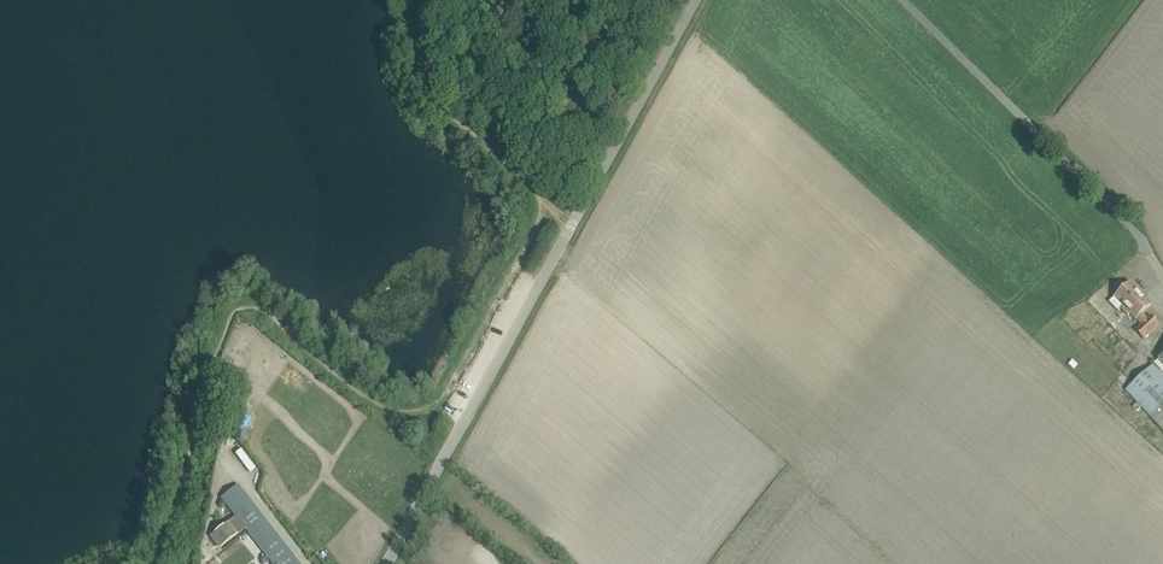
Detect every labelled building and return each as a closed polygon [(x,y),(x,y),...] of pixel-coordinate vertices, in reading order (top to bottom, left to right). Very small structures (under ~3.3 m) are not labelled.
[(1049,240),(1055,245),(1066,233),(1060,227),(1049,240)] [(1135,320),(1151,305),(1130,282),(1126,286),(1124,284),(1116,291),(1118,293),(1114,297),(1123,306),(1121,308),(1128,316),(1130,314),(1135,320)] [(1159,324),(1151,315),(1135,330),(1143,339),(1159,324)] [(1153,365),(1126,390),(1162,430),(1162,375),(1153,365)] [(237,483),(219,497),(234,516),(208,536),(219,549),(245,529),(272,563),(300,563),(237,483)]
